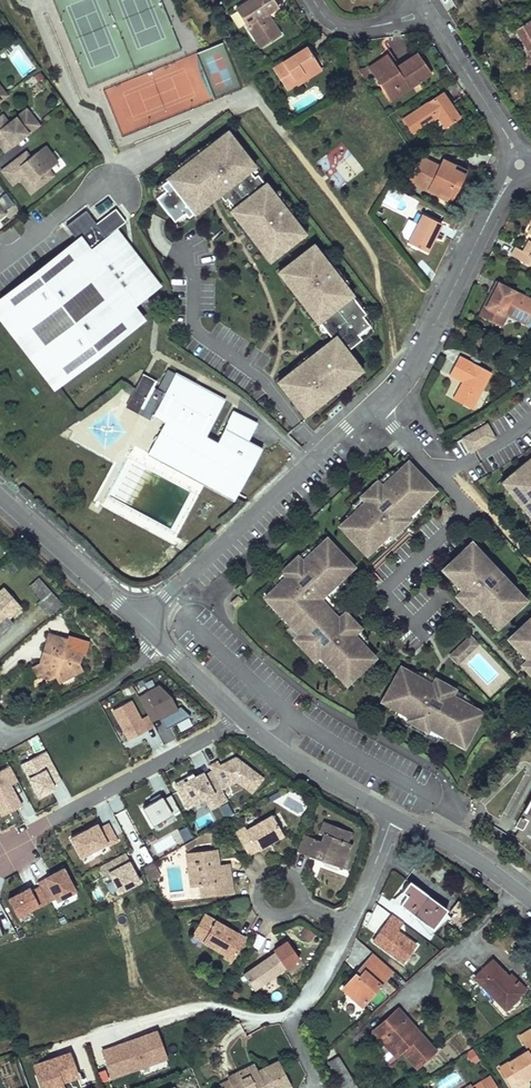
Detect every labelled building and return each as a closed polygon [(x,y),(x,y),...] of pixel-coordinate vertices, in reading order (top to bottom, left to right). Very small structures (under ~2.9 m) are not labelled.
[(261,47),(280,35),(267,14),(278,7),(274,0),(250,0),(236,9),(261,47)] [(515,27),(530,57),(530,18),(515,27)] [(318,64),(307,46),(273,68),(286,90),(296,84),(294,80),(318,64)] [(387,55),(396,68),(399,66),(391,53),(387,55)] [(431,73),(418,54),(399,66),(396,68),(387,55),(377,62),(382,68),(373,74),(386,94),(395,88),(400,95),(431,73)] [(373,74),(382,68),(377,62),(368,68),(373,74)] [(320,68),(318,64),(294,80),(296,84),(320,68)] [(364,68),(357,69),(364,80),(372,75),(367,69),(368,68),(367,66),(364,68)] [(391,101),(400,95),(395,88),(386,94),(391,101)] [(448,105),(450,103),(443,92),(440,94),(448,105)] [(403,119),(413,134),(438,117),(445,128),(460,118),(450,103),(448,105),(440,94),(403,119)] [(38,125),(26,109),(19,115),(8,123),(4,118),(2,115),(0,117),(0,130),(1,130),(6,137),(0,141),(0,145),(5,150),(38,125)] [(8,123),(19,115),(15,110),(4,118),(8,123)] [(254,177),(242,162),(248,158),(230,134),(222,141),(220,138),(213,143),(199,153),(200,155),(183,168),(182,166),(166,178),(166,179),(161,183),(165,189),(155,196),(173,220),(184,212),(187,216),(192,213),(193,213),(207,202),(204,199),(208,196),(208,189),(215,189),(224,200),(227,198),(234,208),(230,210),(237,219),(239,217),(253,236),(252,237),(258,246),(263,242),(274,256),(303,234),(294,223),(295,222),(283,206),(281,208),(274,199),(276,198),(265,184),(257,174),(254,177)] [(337,190),(364,171),(343,141),(316,160),(337,190)] [(49,169),(57,162),(44,146),(29,158),(24,161),(21,156),(2,170),(12,184),(19,178),(30,192),(45,181),(40,175),(49,169)] [(29,158),(25,153),(21,156),(24,161),(29,158)] [(409,181),(438,196),(440,192),(448,196),(452,189),(456,191),(464,175),(452,169),(454,165),(443,160),(440,167),(421,157),(409,181)] [(454,165),(452,169),(464,175),(465,171),(454,165)] [(45,181),(53,174),(49,169),(40,175),(45,181)] [(450,202),(456,191),(452,189),(448,196),(440,192),(438,196),(450,202)] [(426,252),(440,223),(421,214),(417,223),(407,219),(401,231),(404,238),(408,240),(407,242),(426,252)] [(0,300),(0,311),(57,385),(140,321),(129,307),(157,285),(117,232),(88,254),(77,241),(0,300)] [(530,243),(530,242),(528,241),(523,251),(526,253),(530,243)] [(526,253),(523,251),(516,247),(511,256),(530,266),(530,243),(526,253)] [(351,296),(340,282),(338,283),(331,275),(333,273),(321,257),(321,258),(312,246),(282,269),(293,284),(288,288),(295,296),(297,295),(310,314),(308,315),(315,324),(317,323),(331,342),(321,350),(322,351),(300,368),(298,365),(291,370),(295,376),(283,385),(291,396),(288,398),(300,414),(305,409),(307,412),(321,401),(320,399),(330,391),(331,393),(346,382),(342,377),(355,367),(344,353),(360,341),(355,335),(367,326),(361,317),(364,315),(350,296),(351,296)] [(496,282),(491,291),(493,292),(481,317),(497,325),(503,313),(507,315),(526,324),(530,314),(530,299),(496,282)] [(493,292),(491,291),(479,316),(481,317),(493,292)] [(501,327),(507,315),(503,313),(497,325),(501,327)] [(491,373),(459,356),(449,375),(462,382),(466,383),(464,386),(461,385),(453,399),(472,409),(491,373)] [(197,386),(175,374),(168,370),(160,386),(154,383),(142,376),(135,389),(127,385),(124,391),(131,396),(126,405),(152,418),(153,415),(165,421),(148,454),(234,501),(264,448),(249,440),(258,424),(232,412),(227,422),(228,422),(224,429),(217,442),(206,436),(225,400),(197,386)] [(485,424),(461,438),(469,454),(495,438),(485,424)] [(498,484),(530,523),(530,458),(498,484)] [(401,523),(422,503),(419,499),(432,487),(420,474),(416,477),(405,465),(382,486),(377,481),(361,496),(366,501),(343,523),(355,535),(352,538),(363,551),(376,538),(380,542),(390,533),(393,536),(404,526),(401,523)] [(422,503),(435,491),(432,487),(419,499),(422,503)] [(367,555),(380,542),(376,538),(363,551),(367,555)] [(355,634),(340,617),(339,619),(320,599),(341,579),(337,575),(350,563),(338,549),(336,551),(325,539),(315,550),(303,561),(298,556),(282,571),(287,576),(277,585),(279,588),(278,589),(277,590),(275,592),(274,594),(274,596),(274,599),(274,601),(274,604),(275,605),(276,607),(277,607),(277,608),(276,609),(282,616),(300,635),(295,639),(315,661),(320,656),(334,671),(338,668),(351,681),(375,658),(354,635),(355,634)] [(479,549),(472,542),(467,547),(474,554),(479,549)] [(303,561),(315,550),(312,547),(298,556),(303,561)] [(519,591),(502,573),(499,576),(494,570),(496,567),(479,549),(474,554),(467,547),(449,564),(461,576),(456,581),(487,614),(492,609),(504,621),(522,604),(514,596),(519,591)] [(341,579),(354,567),(350,563),(337,575),(341,579)] [(461,576),(449,564),(444,569),(456,581),(461,576)] [(277,585),(287,576),(282,571),(272,585),(274,588),(277,585)] [(28,584),(42,599),(37,603),(50,616),(64,604),(38,576),(28,584)] [(2,619),(6,615),(9,618),(21,607),(4,587),(0,591),(0,621),(2,619)] [(527,599),(519,591),(514,596),(522,604),(527,599)] [(242,600),(238,595),(230,602),(234,607),(242,600)] [(504,621),(492,609),(487,614),(499,626),(504,621)] [(300,635),(282,616),(280,618),(286,630),(295,639),(300,635)] [(525,623),(523,621),(511,633),(521,643),(517,647),(530,661),(530,617),(525,623)] [(456,646),(464,638),(457,631),(449,639),(456,646)] [(521,643),(511,633),(507,636),(517,647),(521,643)] [(33,667),(37,676),(45,672),(50,680),(55,677),(59,683),(83,670),(79,663),(82,654),(64,648),(67,639),(49,634),(46,645),(52,648),(49,658),(40,663),(33,667)] [(445,657),(453,649),(446,642),(438,650),(445,657)] [(52,648),(46,645),(40,663),(49,658),(52,648)] [(334,671),(320,656),(315,661),(324,670),(334,676),(337,674),(334,671)] [(479,711),(451,696),(455,690),(435,679),(432,685),(405,670),(397,685),(393,682),(384,697),(400,706),(397,711),(409,717),(407,721),(420,728),(422,725),(448,739),(450,734),(466,743),(474,728),(470,726),(479,711)] [(37,676),(50,680),(45,672),(37,676)] [(400,706),(384,697),(382,702),(397,711),(400,706)] [(130,701),(113,711),(129,740),(153,727),(147,715),(140,719),(130,701)] [(466,743),(450,734),(448,739),(463,748),(466,743)] [(20,763),(36,798),(63,785),(47,750),(20,763)] [(18,781),(10,765),(0,770),(0,816),(22,806),(12,784),(18,781)] [(192,773),(175,783),(187,808),(204,799),(210,809),(227,800),(211,770),(195,779),(192,773)] [(152,803),(143,808),(153,825),(180,811),(171,795),(162,800),(159,794),(150,799),(152,803)] [(530,845),(530,797),(524,810),(515,827),(519,829),(515,836),(530,845)] [(219,806),(224,818),(233,814),(228,802),(219,806)] [(216,820),(222,817),(218,807),(211,810),(216,820)] [(236,833),(249,856),(268,845),(267,843),(271,840),(273,842),(284,836),(272,816),(247,830),(245,827),(236,833)] [(322,842),(304,835),(297,852),(316,859),(318,853),(324,855),(322,859),(324,862),(342,869),(346,859),(343,854),(347,843),(351,832),(324,822),(320,833),(325,835),(322,842)] [(97,825),(71,839),(80,857),(106,844),(107,846),(117,841),(108,824),(99,829),(97,825)] [(183,842),(193,837),(187,825),(178,829),(183,842)] [(196,853),(197,863),(191,864),(193,886),(200,885),(201,897),(233,893),(229,865),(219,866),(212,867),(212,862),(217,855),(217,850),(196,853)] [(125,853),(97,867),(102,876),(109,873),(120,891),(139,881),(125,853)] [(197,863),(196,853),(186,854),(191,887),(193,886),(191,864),(197,863)] [(155,868),(153,863),(142,869),(145,874),(155,868)] [(63,868),(37,882),(39,886),(49,903),(57,899),(58,901),(75,891),(63,868)] [(160,877),(155,868),(145,874),(149,883),(160,877)] [(402,891),(407,895),(400,904),(417,917),(432,929),(445,911),(447,909),(409,881),(402,891)] [(29,888),(7,900),(16,917),(38,906),(39,909),(49,903),(39,886),(31,890),(29,888)] [(392,901),(400,904),(407,895),(402,891),(392,901)] [(447,921),(459,930),(476,914),(457,900),(450,911),(452,914),(450,917),(447,921)] [(416,918),(430,936),(447,921),(450,917),(445,911),(432,929),(417,917),(416,918)] [(196,930),(206,936),(203,942),(225,955),(224,957),(232,962),(246,938),(220,923),(218,926),(214,923),(216,921),(204,914),(196,930)] [(192,936),(203,942),(206,936),(196,930),(192,936)] [(433,933),(427,942),(440,951),(446,943),(433,933)] [(275,953),(286,968),(293,963),(282,948),(275,953)] [(419,961),(410,951),(396,964),(405,973),(419,961)] [(243,975),(254,990),(286,968),(275,953),(243,975)] [(370,964),(367,961),(355,974),(358,977),(370,964)] [(507,976),(492,961),(475,977),(506,1009),(518,997),(517,996),(524,989),(517,981),(514,983),(507,976)] [(343,988),(362,1005),(386,978),(370,964),(358,977),(355,974),(343,988)] [(507,976),(514,983),(517,981),(510,974),(507,976)] [(385,1020),(393,1029),(406,1017),(398,1008),(385,1020)] [(373,1031),(379,1037),(395,1056),(401,1051),(416,1067),(435,1050),(406,1017),(393,1029),(385,1020),(373,1031)] [(159,1030),(101,1047),(111,1080),(169,1062),(159,1030)] [(395,1056),(379,1037),(373,1043),(389,1061),(395,1056)] [(499,1068),(511,1087),(512,1087),(530,1076),(530,1048),(499,1068)] [(474,1049),(465,1053),(472,1065),(480,1061),(474,1049)] [(69,1053),(35,1065),(43,1087),(63,1087),(61,1081),(77,1076),(69,1053)] [(328,1062),(343,1086),(352,1080),(338,1056),(328,1062)] [(230,1081),(233,1087),(279,1087),(289,1083),(279,1061),(258,1071),(256,1068),(240,1076),(238,1072),(228,1077),(230,1081)] [(240,1076),(256,1068),(254,1064),(238,1072),(240,1076)]
